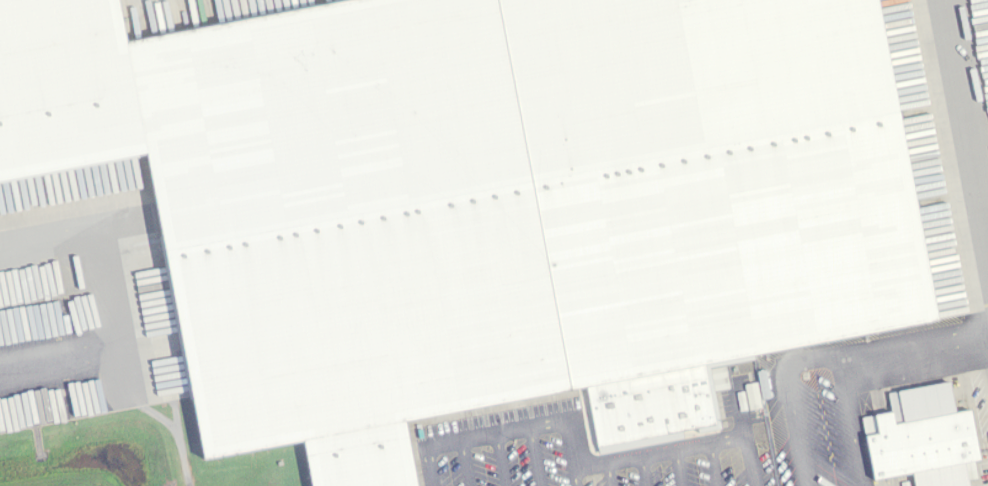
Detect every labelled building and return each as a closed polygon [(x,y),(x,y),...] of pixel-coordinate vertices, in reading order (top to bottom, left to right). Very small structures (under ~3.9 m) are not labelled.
[(151,169),(198,461),(291,446),(308,485),(418,485),(405,435),(583,400),(605,448),(652,452),(721,441),(717,394),(705,333),(930,317),(878,0),(284,0),(134,26),(122,0),(0,0),(0,196),(151,169)] [(872,480),(980,462),(971,412),(901,423),(896,395),(889,396),(892,413),(862,418),(872,480)]
